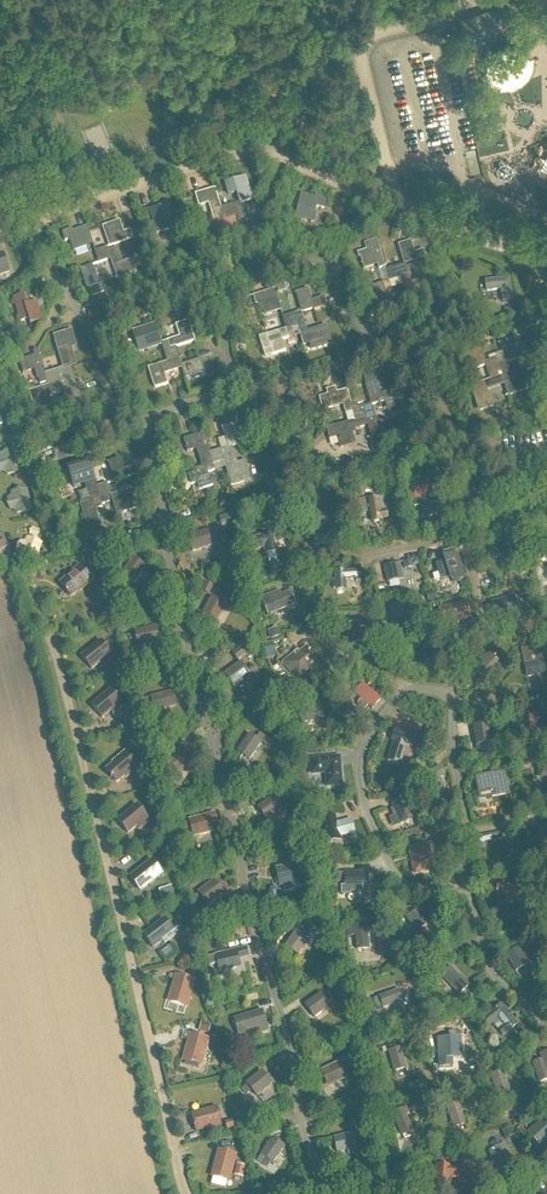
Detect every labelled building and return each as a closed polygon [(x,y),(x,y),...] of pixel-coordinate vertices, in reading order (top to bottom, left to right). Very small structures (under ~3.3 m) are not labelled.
[(508,12),(471,23),(475,35),(511,24),(508,12)] [(541,76),(533,60),(530,62),(519,39),(485,56),(504,94),(541,76)] [(484,96),(477,52),(469,54),(477,105),(489,103),(488,95),(484,96)] [(290,106),(285,111),(287,119),(306,121),(306,118),(306,114),(305,111),(306,110),(301,104),(296,109),(290,106)] [(485,118),(475,120),(480,142),(490,139),(485,118)] [(534,176),(537,187),(546,185),(546,173),(546,172),(534,176)] [(239,204),(239,205),(251,201),(245,180),(246,180),(245,177),(225,183),(228,196),(237,194),(240,204),(239,204)] [(537,190),(540,202),(546,200),(546,188),(537,190)] [(208,204),(214,224),(228,220),(227,217),(230,216),(229,213),(222,215),(220,209),(215,190),(195,196),(198,207),(208,204)] [(307,206),(324,210),(326,201),(300,195),(295,220),(304,222),(304,221),(313,223),(315,214),(306,212),(307,206)] [(124,214),(132,212),(128,199),(120,202),(124,214)] [(239,205),(239,204),(220,209),(222,215),(229,213),(234,212),(237,226),(241,238),(261,232),(257,220),(245,224),(239,205)] [(157,235),(174,230),(167,207),(151,211),(157,235)] [(212,246),(214,253),(223,250),(218,232),(237,226),(234,212),(229,213),(230,216),(227,217),(228,220),(214,224),(204,227),(210,246),(212,246)] [(103,228),(110,248),(131,240),(129,232),(123,234),(119,223),(103,228)] [(72,230),(62,234),(65,242),(70,240),(72,244),(70,244),(73,252),(92,245),(86,228),(72,233),(72,230)] [(361,264),(362,264),(362,265),(361,265),(361,266),(362,266),(363,269),(377,265),(378,270),(385,268),(383,263),(380,252),(377,241),(367,244),(369,250),(357,254),(359,258),(361,257),(362,261),(361,261),(361,262),(360,262),(361,264)] [(399,246),(405,265),(426,259),(424,252),(414,254),(411,245),(412,244),(412,242),(411,243),(410,242),(399,246)] [(113,268),(117,279),(136,272),(132,261),(122,265),(116,250),(108,253),(107,248),(95,253),(99,264),(110,260),(113,268)] [(150,257),(145,253),(140,257),(146,262),(150,257)] [(9,273),(2,255),(0,255),(0,277),(9,273)] [(106,264),(96,268),(101,280),(111,276),(106,264)] [(87,290),(88,290),(91,297),(104,293),(101,285),(98,286),(91,267),(80,271),(87,290)] [(385,271),(389,283),(401,279),(397,267),(385,271)] [(486,282),(487,293),(501,291),(503,303),(513,302),(510,279),(486,282)] [(422,281),(410,285),(403,287),(406,299),(426,293),(422,281)] [(377,307),(379,313),(390,309),(389,304),(387,304),(384,294),(391,291),(388,282),(369,288),(375,308),(377,307)] [(283,285),(276,287),(278,294),(285,291),(283,285)] [(255,304),(259,317),(279,311),(273,289),(251,296),(254,305),(255,304)] [(296,294),(302,313),(313,310),(311,302),(308,290),(296,294)] [(27,321),(29,327),(43,322),(37,302),(26,306),(23,295),(12,299),(20,324),(27,321)] [(311,302),(313,310),(313,311),(326,307),(323,298),(311,302)] [(297,327),(303,347),(323,341),(319,329),(306,333),(302,322),(300,314),(282,319),(286,331),(297,327)] [(161,344),(166,362),(178,358),(175,346),(194,341),(187,320),(174,324),(178,337),(160,342),(161,344)] [(142,349),(161,344),(160,342),(157,331),(152,332),(150,325),(130,331),(133,339),(137,338),(140,348),(142,347),(142,349)] [(56,344),(64,370),(76,366),(65,333),(53,336),(55,344),(56,344)] [(281,341),(278,333),(266,336),(259,339),(261,344),(263,352),(265,358),(272,356),(284,353),(281,341)] [(500,344),(505,363),(507,363),(529,357),(527,348),(515,351),(512,340),(500,344)] [(478,370),(486,367),(485,363),(482,350),(461,356),(465,369),(476,365),(478,370)] [(48,387),(54,385),(50,373),(49,374),(48,368),(43,370),(39,356),(19,362),(23,373),(34,370),(37,380),(38,379),(40,386),(47,383),(48,387)] [(179,360),(148,370),(154,389),(166,385),(162,375),(181,368),(181,367),(179,360)] [(193,376),(194,380),(205,376),(200,360),(181,367),(181,368),(185,379),(193,376)] [(490,381),(490,382),(502,378),(503,378),(501,371),(496,373),(493,374),(493,371),(495,370),(494,367),(499,365),(497,360),(485,363),(486,367),(490,381)] [(503,378),(502,378),(504,384),(504,385),(508,397),(528,391),(525,378),(512,382),(507,363),(505,363),(499,365),(494,367),(495,370),(493,371),(493,374),(496,373),(501,371),(503,378)] [(59,383),(62,393),(65,403),(85,397),(82,385),(66,390),(64,381),(59,382),(56,372),(50,373),(54,385),(59,383)] [(479,407),(480,411),(492,408),(491,403),(490,403),(487,392),(489,392),(488,390),(504,385),(504,384),(502,378),(490,382),(490,381),(471,386),(477,407),(479,407)] [(54,385),(48,387),(29,393),(35,412),(46,409),(43,398),(47,396),(48,398),(62,393),(59,383),(54,385)] [(366,386),(371,406),(383,403),(393,401),(391,392),(381,395),(378,383),(366,386)] [(345,414),(352,412),(350,405),(347,392),(336,394),(335,389),(326,392),(328,397),(319,399),(323,411),(343,405),(345,414)] [(352,412),(355,423),(362,421),(361,418),(359,419),(358,416),(366,414),(364,408),(356,410),(354,404),(350,405),(352,412)] [(366,420),(368,424),(370,435),(367,436),(368,441),(392,434),(388,422),(376,426),(371,406),(364,408),(366,414),(367,420),(366,420)] [(337,434),(341,448),(352,445),(349,434),(354,432),(352,427),(365,423),(365,425),(368,424),(366,420),(367,420),(366,414),(358,416),(359,419),(361,418),(362,421),(355,423),(335,428),(327,430),(329,436),(337,434)] [(228,449),(232,448),(251,442),(249,433),(237,437),(234,425),(222,429),(228,448),(228,449)] [(0,429),(0,441),(11,439),(9,427),(0,429)] [(197,449),(203,467),(205,466),(205,467),(207,466),(208,466),(212,465),(217,464),(216,461),(218,460),(217,458),(211,460),(209,454),(203,434),(183,441),(187,452),(197,449)] [(12,458),(10,447),(0,449),(0,460),(12,458)] [(223,462),(225,468),(229,482),(249,475),(246,464),(234,468),(231,458),(235,456),(232,448),(228,449),(228,448),(220,451),(209,454),(211,460),(217,458),(222,456),(224,462),(223,462)] [(196,482),(199,491),(210,487),(206,474),(225,468),(223,462),(224,462),(222,456),(217,458),(218,460),(216,461),(217,464),(212,465),(208,466),(207,466),(205,467),(205,466),(203,467),(203,468),(193,471),(194,474),(187,476),(190,484),(196,482)] [(137,476),(134,468),(124,471),(120,459),(109,463),(115,482),(137,476)] [(0,468),(0,477),(16,473),(14,465),(0,468)] [(87,491),(90,502),(92,502),(93,503),(99,500),(105,498),(103,494),(101,495),(100,492),(97,493),(95,489),(96,489),(94,482),(90,469),(70,476),(74,487),(84,484),(87,491)] [(465,488),(467,510),(480,509),(478,487),(477,487),(477,483),(466,484),(467,488),(465,488)] [(101,495),(103,494),(103,491),(105,490),(106,493),(109,492),(107,485),(96,489),(95,489),(97,493),(100,492),(101,495)] [(420,507),(422,519),(432,517),(430,505),(435,504),(434,498),(429,499),(428,495),(427,495),(425,488),(418,490),(420,497),(418,497),(418,501),(414,502),(415,508),(420,507)] [(88,525),(89,530),(101,526),(99,521),(98,522),(94,511),(102,508),(101,506),(109,503),(107,497),(111,496),(109,492),(106,493),(105,490),(103,491),(103,494),(105,498),(99,500),(93,503),(92,502),(90,502),(90,503),(80,506),(86,526),(88,525)] [(119,494),(110,497),(117,516),(141,507),(137,494),(132,496),(132,498),(122,501),(119,494)] [(369,500),(373,523),(381,522),(381,520),(388,519),(387,512),(384,498),(378,499),(369,500)] [(357,501),(358,509),(366,508),(365,500),(357,501)] [(336,517),(317,513),(311,545),(320,546),(324,524),(334,526),(336,517)] [(232,514),(225,516),(228,525),(234,523),(232,514)] [(188,537),(192,553),(216,546),(215,541),(210,543),(207,532),(188,537)] [(264,549),(266,555),(267,555),(269,561),(276,559),(275,553),(276,553),(272,535),(252,539),(254,551),(264,549)] [(53,542),(40,543),(41,553),(54,552),(53,542)] [(500,557),(500,560),(517,555),(516,550),(512,551),(510,544),(490,549),(493,559),(500,557)] [(445,562),(435,566),(441,582),(451,579),(452,582),(463,578),(455,555),(444,559),(445,562)] [(87,561),(92,569),(100,565),(95,556),(87,561)] [(121,576),(118,580),(122,583),(125,578),(134,584),(145,568),(132,559),(121,576)] [(403,563),(405,570),(412,568),(410,562),(403,563)] [(400,564),(384,567),(388,584),(403,580),(400,564)] [(65,579),(66,580),(59,586),(71,601),(79,595),(93,584),(80,567),(65,579)] [(334,572),(336,591),(345,590),(345,581),(355,580),(356,582),(361,582),(360,577),(355,577),(355,572),(344,573),(344,571),(334,572)] [(213,588),(206,584),(201,592),(211,598),(203,615),(217,622),(223,610),(226,612),(233,599),(226,595),(222,603),(212,597),(209,596),(213,588)] [(258,599),(265,617),(292,606),(289,598),(287,594),(278,597),(277,593),(258,599)] [(435,600),(433,594),(427,596),(429,602),(435,600)] [(507,627),(531,621),(526,598),(502,603),(507,627)] [(378,600),(373,606),(379,610),(384,604),(378,600)] [(469,620),(465,602),(438,609),(443,628),(458,625),(457,623),(469,620)] [(393,608),(393,605),(388,606),(393,631),(405,628),(400,607),(393,608)] [(364,642),(359,630),(364,628),(362,622),(343,629),(350,647),(364,642)] [(437,633),(435,625),(428,627),(430,635),(437,633)] [(129,633),(130,638),(135,637),(138,648),(157,644),(154,628),(134,632),(129,633)] [(266,632),(270,642),(280,639),(276,629),(266,632)] [(81,658),(91,670),(104,659),(107,662),(113,657),(101,642),(81,658)] [(294,654),(282,664),(291,674),(293,672),(298,679),(305,674),(308,671),(306,669),(314,663),(307,654),(311,651),(308,646),(302,652),(300,649),(297,652),(298,652),(294,655),(294,654)] [(415,674),(425,675),(429,653),(429,652),(427,651),(426,653),(423,652),(423,647),(418,647),(415,674)] [(244,656),(240,650),(233,655),(240,664),(224,675),(234,689),(244,681),(247,684),(258,676),(254,669),(247,673),(238,661),(244,656)] [(476,683),(477,682),(481,686),(481,685),(485,688),(492,681),(488,677),(497,666),(495,664),(497,661),(493,659),(496,656),(491,652),(486,657),(485,656),(481,661),(484,664),(472,678),(476,681),(475,682),(476,683)] [(527,678),(541,676),(541,675),(545,675),(542,662),(546,662),(546,655),(537,656),(538,663),(524,666),(527,678)] [(357,707),(362,710),(364,710),(368,706),(372,710),(380,701),(362,685),(355,694),(361,700),(357,704),(357,707)] [(99,716),(102,719),(115,708),(117,711),(124,706),(111,691),(92,707),(95,710),(92,713),(97,718),(99,716)] [(144,700),(146,706),(152,705),(154,712),(160,710),(168,708),(169,709),(176,707),(173,693),(144,700)] [(264,697),(268,704),(274,700),(270,694),(264,697)] [(321,709),(320,709),(318,702),(304,706),(306,714),(300,715),(302,725),(323,719),(321,709)] [(531,719),(532,734),(546,732),(546,717),(531,719)] [(124,719),(126,728),(133,727),(132,718),(124,719)] [(488,724),(472,727),(476,747),(491,744),(488,724)] [(388,763),(399,766),(405,745),(412,748),(416,736),(395,729),(391,741),(395,742),(388,763)] [(261,744),(265,738),(260,735),(256,740),(249,736),(237,753),(249,762),(261,744)] [(173,768),(178,774),(193,762),(183,749),(169,760),(166,757),(158,764),(166,773),(173,768)] [(106,771),(116,783),(129,773),(131,776),(138,770),(125,754),(112,764),(114,765),(106,771)] [(442,763),(446,770),(453,766),(449,759),(442,763)] [(338,760),(312,762),(313,774),(327,773),(327,777),(326,777),(326,788),(337,787),(337,785),(340,785),(338,760)] [(539,766),(541,778),(546,776),(546,765),(539,766)] [(425,783),(427,787),(432,785),(433,786),(434,785),(436,790),(443,786),(439,780),(445,777),(439,768),(417,782),(419,786),(425,783)] [(505,772),(474,778),(475,780),(476,779),(479,795),(491,793),(492,797),(508,794),(508,796),(510,796),(505,772)] [(257,808),(267,821),(289,805),(286,801),(280,806),(273,797),(257,808)] [(392,806),(400,825),(415,819),(407,800),(392,806)] [(149,821),(137,806),(118,822),(128,834),(140,824),(143,827),(149,821)] [(212,824),(210,816),(189,822),(189,823),(185,824),(186,830),(191,829),(193,838),(211,833),(209,825),(212,824)] [(340,841),(339,837),(353,833),(350,822),(336,825),(334,818),(320,822),(326,845),(340,841)] [(492,843),(496,861),(511,857),(508,845),(512,844),(509,834),(502,836),(503,840),(492,843)] [(410,850),(416,873),(428,871),(426,860),(435,858),(432,845),(410,850)] [(152,861),(130,878),(140,892),(162,875),(152,861)] [(300,882),(298,873),(303,872),(301,865),(297,866),(296,865),(275,870),(277,878),(280,878),(282,886),(300,882)] [(362,888),(362,894),(368,893),(367,874),(344,874),(344,888),(362,888)] [(194,897),(197,901),(201,898),(208,907),(223,894),(213,882),(194,897)] [(527,896),(532,897),(533,889),(507,887),(506,903),(526,905),(527,896)] [(174,897),(171,888),(164,890),(167,899),(174,897)] [(427,925),(417,912),(406,919),(416,933),(427,925)] [(184,930),(180,925),(172,931),(164,920),(143,937),(153,949),(166,939),(168,942),(184,930)] [(284,948),(298,957),(306,946),(309,948),(320,932),(313,927),(305,938),(296,931),(284,948)] [(355,936),(357,951),(368,950),(366,928),(347,930),(348,937),(355,936)] [(518,954),(508,960),(515,973),(530,964),(521,948),(516,951),(518,954)] [(217,965),(219,973),(237,969),(235,961),(248,958),(246,949),(207,959),(209,967),(217,965)] [(441,977),(459,996),(469,986),(461,977),(459,978),(450,969),(448,971),(444,968),(439,973),(442,976),(441,977)] [(199,972),(191,970),(189,977),(197,980),(199,972)] [(177,977),(169,1002),(186,1007),(194,982),(177,977)] [(380,1002),(383,1009),(402,1003),(398,991),(379,998),(374,999),(375,1004),(380,1002)] [(327,1004),(321,994),(305,1006),(314,1019),(330,1007),(334,1004),(332,1000),(327,1004)] [(498,1031),(503,1037),(517,1025),(501,1005),(484,1020),(489,1026),(497,1020),(503,1027),(498,1031)] [(234,1020),(239,1038),(245,1036),(244,1031),(258,1027),(260,1034),(268,1031),(262,1012),(234,1020)] [(203,1024),(201,1032),(209,1034),(211,1026),(203,1024)] [(449,1039),(450,1060),(462,1059),(461,1033),(456,1034),(456,1039),(449,1039)] [(190,1036),(184,1062),(201,1066),(207,1040),(190,1036)] [(389,1053),(395,1072),(405,1069),(400,1050),(395,1051),(394,1046),(388,1048),(389,1052),(389,1053)] [(540,1083),(546,1081),(546,1056),(545,1054),(540,1055),(542,1061),(533,1064),(540,1083)] [(326,1079),(330,1087),(347,1079),(343,1070),(348,1067),(346,1062),(340,1064),(340,1063),(320,1073),(324,1080),(326,1079)] [(497,1074),(490,1077),(498,1096),(509,1091),(500,1068),(495,1070),(497,1074)] [(251,1091),(257,1097),(272,1085),(262,1072),(246,1085),(247,1086),(243,1089),(248,1095),(251,1091)] [(452,1126),(449,1127),(450,1132),(454,1131),(453,1129),(465,1125),(459,1105),(447,1108),(452,1126)] [(191,1115),(196,1133),(221,1126),(216,1108),(191,1115)] [(392,1114),(402,1136),(412,1132),(405,1116),(409,1115),(406,1108),(392,1114)] [(528,1134),(539,1147),(546,1140),(546,1127),(546,1125),(546,1124),(546,1118),(528,1134)] [(235,1129),(233,1122),(226,1123),(228,1131),(235,1129)] [(521,1127),(515,1132),(520,1138),(526,1133),(521,1127)] [(509,1130),(502,1132),(506,1141),(512,1139),(509,1130)] [(437,1136),(439,1144),(449,1141),(446,1133),(437,1136)] [(333,1139),(337,1154),(363,1147),(362,1141),(356,1143),(354,1134),(333,1139)] [(257,1162),(262,1166),(266,1160),(273,1165),(285,1148),(272,1139),(260,1156),(261,1156),(257,1162)] [(507,1156),(503,1146),(496,1149),(496,1147),(494,1147),(497,1157),(491,1159),(496,1173),(511,1167),(508,1158),(509,1158),(508,1156),(507,1156)] [(218,1152),(212,1177),(229,1182),(235,1156),(218,1152)] [(245,1168),(237,1166),(235,1177),(242,1179),(245,1168)] [(436,1185),(449,1186),(449,1178),(460,1179),(459,1185),(469,1185),(470,1170),(468,1170),(468,1168),(437,1167),(436,1185)]
